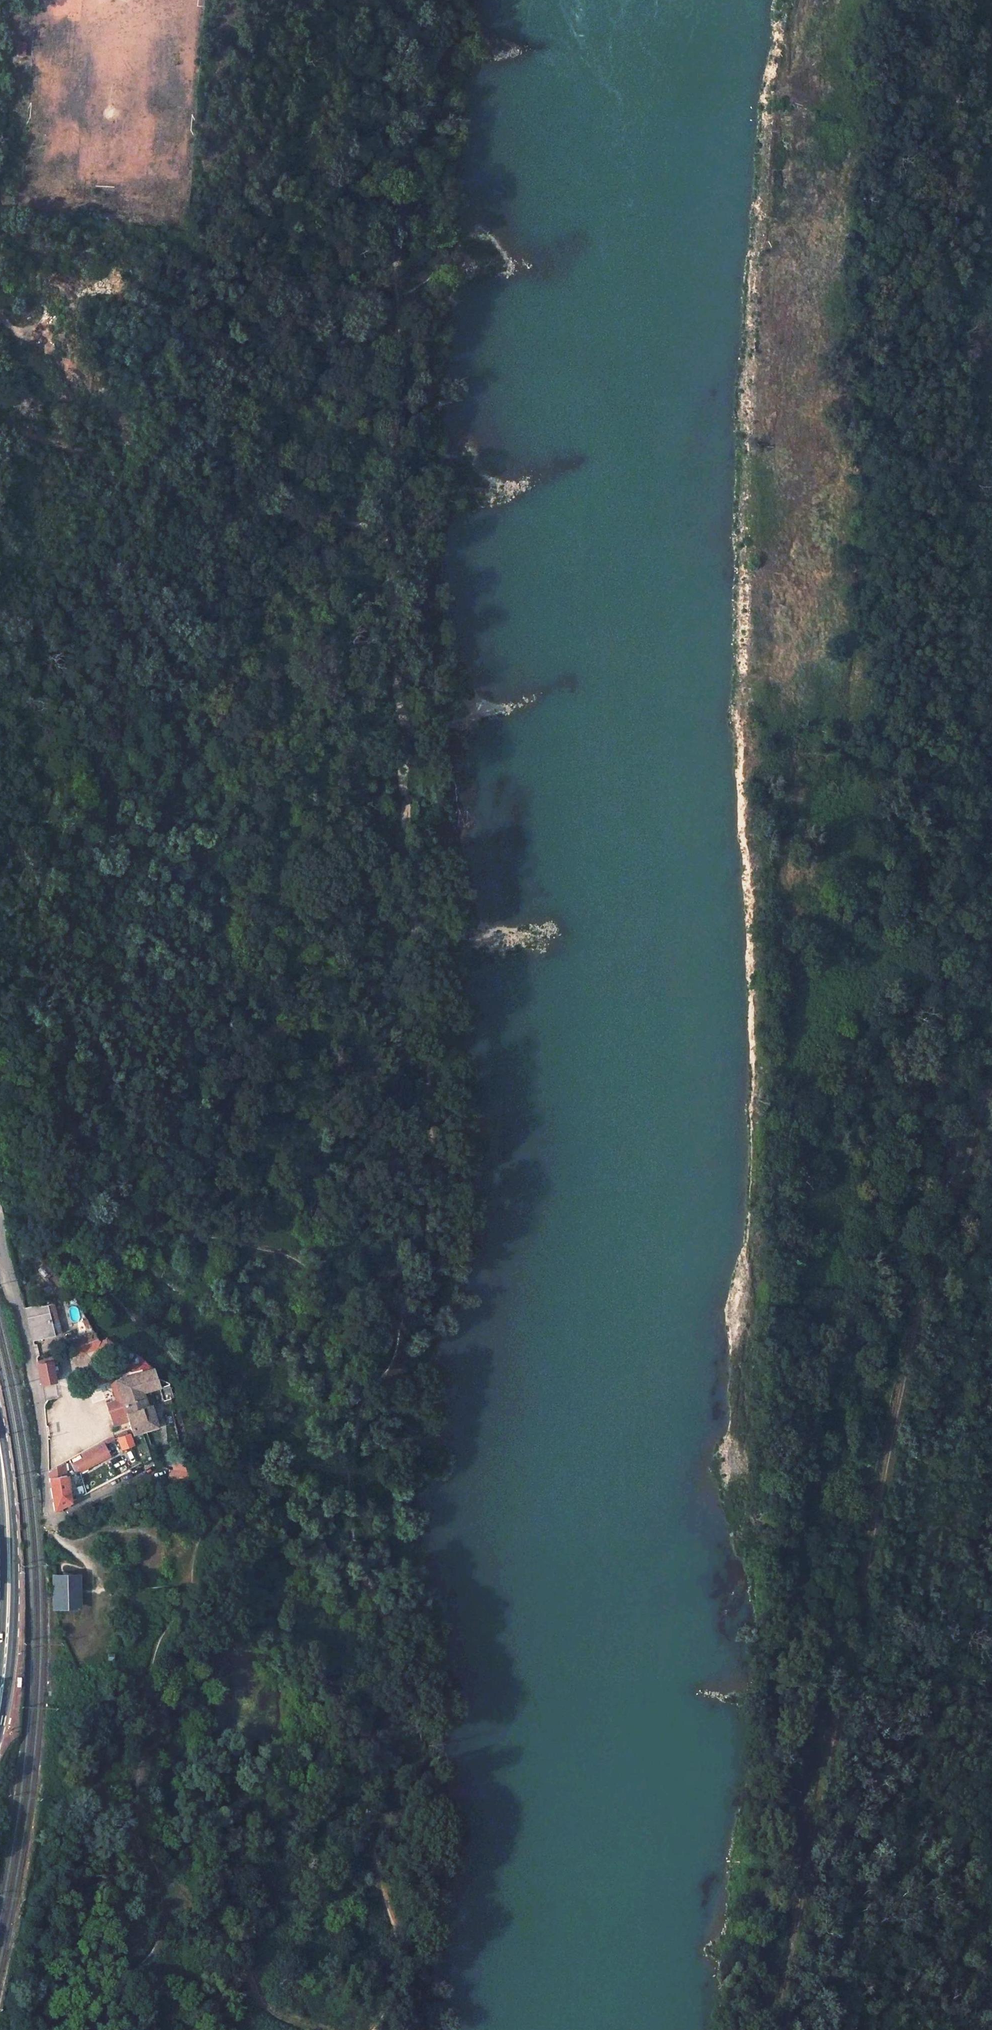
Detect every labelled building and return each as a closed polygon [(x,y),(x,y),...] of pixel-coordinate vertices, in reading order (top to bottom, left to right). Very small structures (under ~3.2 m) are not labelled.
[(55,10),(55,0),(40,0),(40,10),(55,10)] [(27,41),(18,40),(17,55),(26,56),(27,41)] [(52,1333),(58,1332),(52,1302),(45,1304),(52,1333)] [(29,1324),(33,1338),(52,1333),(45,1304),(26,1308),(29,1324)] [(74,1347),(86,1342),(84,1337),(65,1344),(67,1349),(74,1347)] [(74,1347),(76,1353),(102,1343),(98,1338),(86,1342),(74,1347)] [(51,1360),(51,1362),(58,1360),(56,1354),(37,1361),(37,1363),(51,1360)] [(153,1367),(140,1355),(138,1354),(135,1357),(135,1362),(132,1363),(133,1368),(136,1367),(139,1372),(153,1367)] [(41,1383),(55,1381),(51,1362),(51,1360),(37,1363),(41,1383)] [(139,1372),(114,1380),(121,1399),(125,1411),(137,1407),(133,1395),(143,1391),(158,1386),(159,1386),(153,1367),(139,1372)] [(159,1386),(158,1386),(162,1400),(173,1396),(168,1383),(159,1386)] [(132,1433),(156,1425),(149,1404),(147,1405),(143,1391),(133,1395),(137,1407),(125,1411),(128,1422),(132,1433)] [(125,1411),(121,1399),(108,1403),(115,1426),(128,1422),(125,1411)] [(117,1436),(120,1444),(121,1450),(134,1445),(131,1437),(129,1433),(117,1436)] [(86,1466),(109,1455),(103,1441),(80,1454),(86,1466)] [(69,1502),(63,1462),(48,1470),(48,1478),(54,1509),(65,1503),(69,1502)] [(187,1471),(169,1469),(168,1477),(171,1481),(190,1483),(187,1471)] [(51,1607),(81,1607),(80,1576),(50,1577),(51,1607)]
